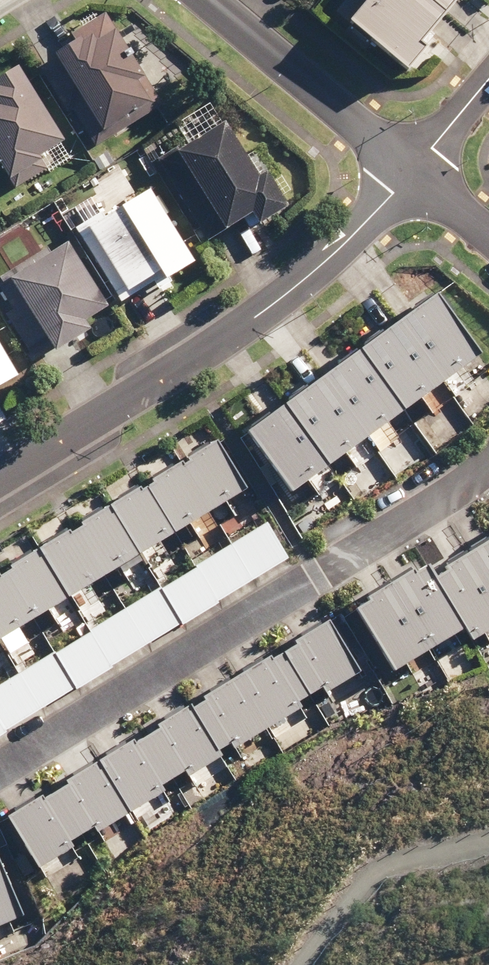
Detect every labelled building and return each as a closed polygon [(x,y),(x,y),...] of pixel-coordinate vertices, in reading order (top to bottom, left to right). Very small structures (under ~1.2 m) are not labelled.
[(332,7),(345,19),(337,28),(396,78),(415,56),(408,50),(451,0),(338,0),(332,7)] [(33,44),(71,112),(78,108),(97,143),(122,129),(118,123),(153,104),(157,111),(169,104),(162,92),(172,86),(141,51),(146,47),(124,21),(121,24),(109,12),(86,26),(89,31),(62,48),(52,32),(33,44)] [(75,136),(28,60),(0,78),(0,157),(8,152),(21,174),(50,156),(48,152),(75,136)] [(167,162),(216,237),(249,213),(258,226),(298,197),(275,165),(268,170),(230,117),(167,162)] [(205,256),(156,184),(134,199),(120,179),(72,212),(130,296),(142,287),(140,284),(171,262),(179,273),(205,256)] [(118,299),(75,236),(9,281),(21,299),(7,310),(38,355),(60,339),(66,348),(99,325),(93,316),(118,299)] [(482,358),(437,296),(248,432),(293,494),(482,358)] [(0,324),(0,379),(2,383),(27,368),(0,324)] [(223,437),(0,574),(0,640),(252,485),(223,437)] [(274,518),(0,689),(0,739),(296,554),(274,518)] [(433,585),(422,566),(366,599),(369,603),(353,613),(389,673),(456,633),(464,645),(488,630),(488,552),(433,585)] [(335,688),(370,667),(338,609),(307,626),(314,636),(288,652),(286,648),(166,720),(169,724),(148,737),(147,735),(80,776),(81,778),(59,791),(58,788),(19,811),(50,863),(80,844),(76,838),(102,822),(106,829),(173,789),(168,781),(192,767),(195,772),(231,750),(227,745),(241,736),(245,743),(308,704),(304,698),(332,682),(335,688)] [(22,918),(0,861),(0,927),(22,918)]
